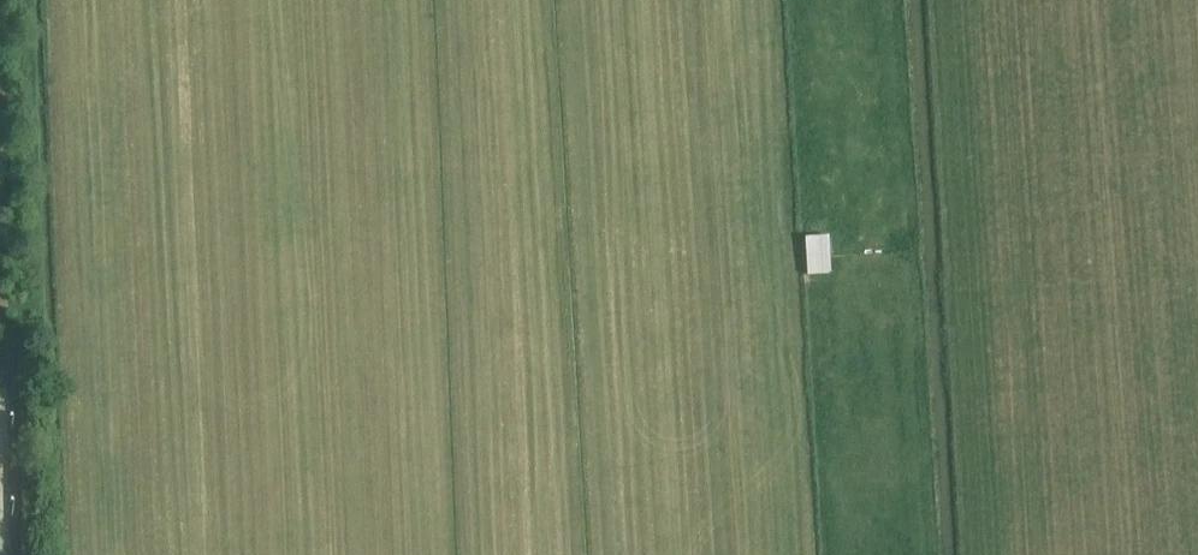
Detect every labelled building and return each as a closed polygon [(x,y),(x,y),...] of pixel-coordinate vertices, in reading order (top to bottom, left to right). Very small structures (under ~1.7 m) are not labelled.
[(829,238),(805,239),(808,274),(831,272),(829,238)]
